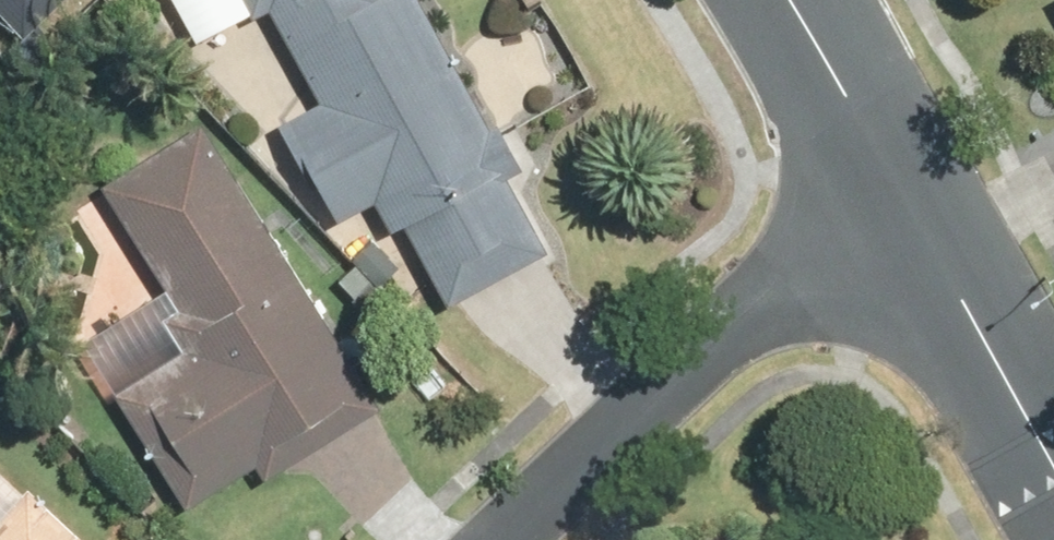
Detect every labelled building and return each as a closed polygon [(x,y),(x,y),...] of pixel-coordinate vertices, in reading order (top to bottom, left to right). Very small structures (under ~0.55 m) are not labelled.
[(25,29),(56,0),(0,0),(0,3),(25,29)] [(317,94),(289,108),(347,219),(393,195),(444,293),(562,232),(446,11),(467,0),(268,0),(317,94)] [(387,395),(213,112),(100,181),(164,285),(90,331),(199,509),(387,395)] [(0,438),(0,539),(112,539),(0,438)]
